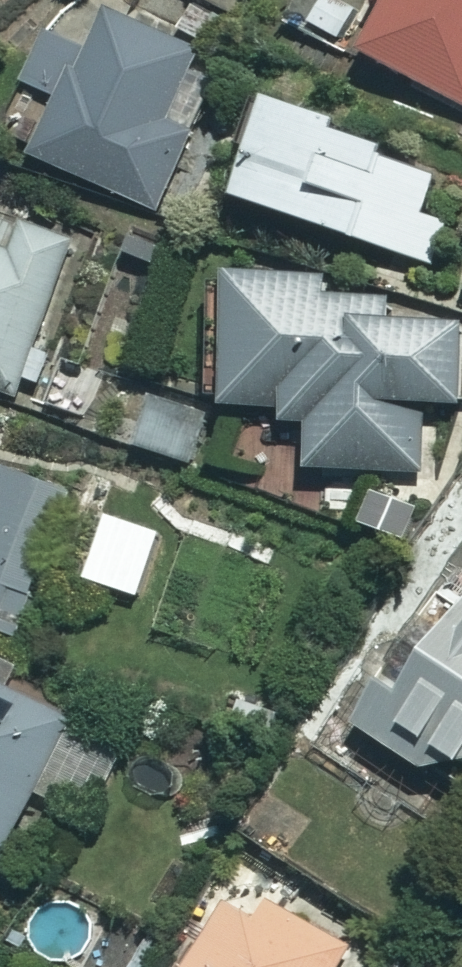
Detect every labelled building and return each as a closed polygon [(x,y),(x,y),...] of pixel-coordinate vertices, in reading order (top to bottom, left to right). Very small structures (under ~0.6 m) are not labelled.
[(356,38),(461,88),(461,0),(374,0),(356,38)] [(97,8),(77,52),(37,33),(15,82),(55,101),(32,152),(161,211),(197,131),(171,120),(200,54),(97,8)] [(384,148),(336,131),(340,121),(265,94),(230,192),(434,265),(449,222),(421,212),(434,175),(381,156),(384,148)] [(0,214),(0,387),(20,395),(76,241),(0,214)] [(277,405),(275,423),(306,425),(303,462),(417,471),(423,399),(456,402),(461,321),(461,318),(392,312),(393,300),(328,294),(330,272),(228,264),(217,401),(277,405)] [(210,414),(150,394),(134,445),(193,464),(210,414)] [(0,466),(0,637),(19,644),(42,580),(29,575),(60,487),(0,466)] [(413,651),(391,681),(375,670),(346,712),(434,774),(448,754),(461,764),(461,580),(455,591),(445,584),(403,644),(413,651)] [(0,680),(0,854),(55,745),(30,733),(45,703),(0,680)] [(242,866),(178,966),(338,966),(356,939),(242,866)]
